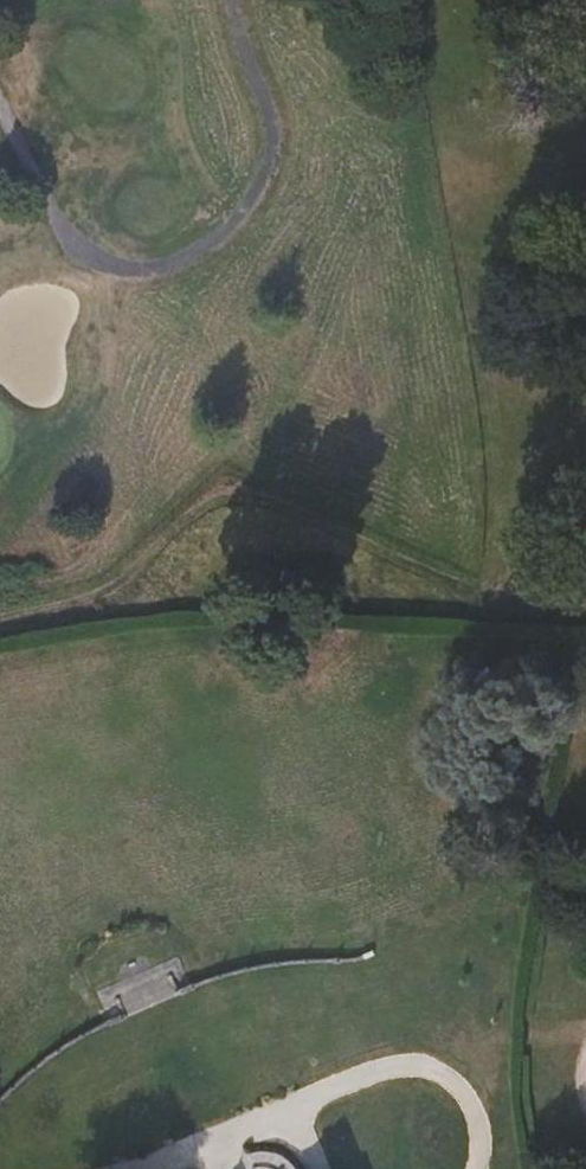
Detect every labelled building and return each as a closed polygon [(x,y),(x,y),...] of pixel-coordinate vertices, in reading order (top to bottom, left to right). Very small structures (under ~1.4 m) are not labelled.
[(267,1151),(254,1152),(242,1156),(247,1168),(256,1168),(261,1167),(271,1168),(272,1168),(295,1168),(285,1159),(274,1153),(267,1151)]
